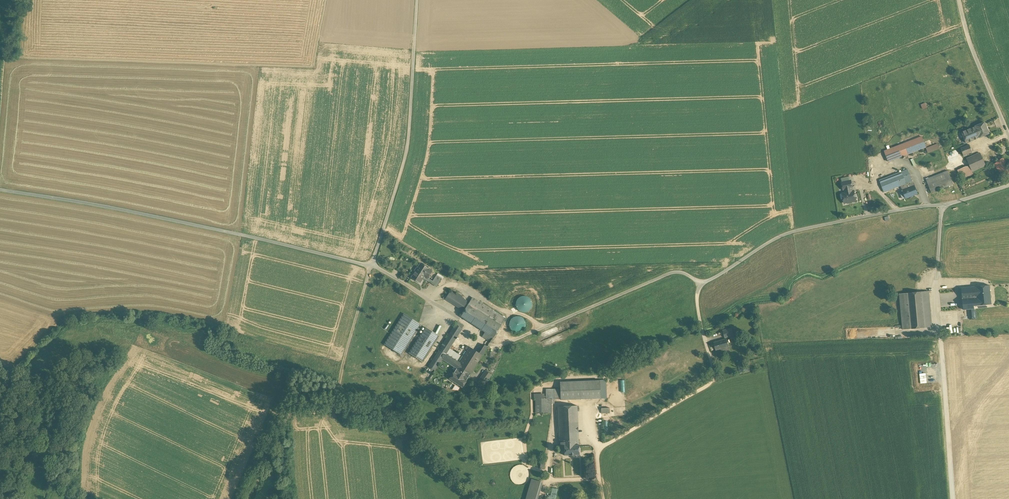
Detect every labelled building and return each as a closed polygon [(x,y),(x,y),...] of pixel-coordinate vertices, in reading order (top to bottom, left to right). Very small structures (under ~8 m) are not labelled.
[(975,126),(971,128),(973,133),(975,139),(980,137),(989,133),(985,122),(975,126)] [(971,128),(962,132),(966,143),(970,141),(968,135),(973,133),(971,128)] [(922,137),(884,151),(888,162),(926,147),(922,137)] [(938,144),(926,148),(928,153),(939,148),(938,144)] [(980,153),(967,159),(970,166),(972,171),(986,165),(980,153)] [(994,164),(1004,177),(1008,173),(1008,166),(1003,158),(994,164)] [(973,174),(972,171),(970,166),(969,166),(968,166),(967,166),(966,166),(957,170),(961,179),(973,174)] [(908,169),(880,180),(884,192),(901,186),(909,183),(912,181),(908,169)] [(948,171),(926,179),(931,193),(938,190),(953,184),(948,171)] [(851,181),(842,183),(844,189),(845,189),(851,188),(852,188),(851,181)] [(912,181),(909,183),(911,187),(902,190),(905,198),(917,194),(912,181)] [(845,193),(844,193),(845,197),(844,199),(844,203),(856,201),(854,191),(852,191),(845,193)] [(421,263),(411,277),(419,283),(423,276),(427,279),(432,271),(421,263)] [(442,279),(436,275),(432,282),(437,286),(442,279)] [(990,285),(972,287),(974,306),(991,304),(990,285)] [(972,287),(962,288),(964,310),(969,309),(974,309),(974,306),(972,287)] [(469,303),(451,291),(445,299),(464,311),(468,304),(469,303)] [(922,291),(900,293),(903,329),(925,327),(925,323),(923,302),(922,295),(922,291)] [(517,311),(531,310),(529,295),(515,297),(517,311)] [(505,318),(473,297),(469,303),(468,304),(501,325),(505,318)] [(930,301),(923,302),(925,323),(931,323),(930,301)] [(468,304),(464,311),(460,316),(485,332),(493,337),(501,325),(468,304)] [(420,324),(404,313),(384,344),(401,355),(420,324)] [(525,327),(526,324),(525,321),(523,318),(520,317),(517,316),(514,317),(511,319),(510,321),(509,324),(510,328),(512,330),(514,332),(517,332),(521,332),(523,330),(525,327)] [(462,328),(455,324),(453,328),(459,333),(462,328)] [(438,335),(426,327),(425,328),(422,334),(409,353),(422,361),(438,335)] [(453,328),(446,338),(453,343),(459,333),(453,328)] [(732,328),(723,330),(725,338),(734,335),(732,328)] [(493,337),(485,332),(482,336),(490,342),(493,337)] [(446,338),(439,349),(444,352),(444,353),(446,354),(449,348),(453,343),(446,338)] [(727,339),(714,342),(716,350),(729,346),(727,339)] [(460,363),(458,366),(470,374),(488,346),(483,344),(482,345),(477,352),(470,347),(468,350),(460,363)] [(460,355),(449,348),(446,354),(457,361),(460,355)] [(439,349),(428,366),(435,371),(442,359),(441,358),(444,353),(444,352),(439,349)] [(446,354),(444,353),(441,358),(442,359),(457,368),(458,366),(460,363),(457,361),(446,354)] [(751,371),(748,359),(741,361),(740,356),(736,357),(740,373),(751,371)] [(470,374),(458,366),(457,368),(454,372),(453,372),(449,379),(462,387),(467,380),(466,380),(470,374)] [(486,384),(493,374),(487,370),(480,380),(486,384)] [(600,380),(560,382),(560,389),(561,399),(561,400),(601,398),(600,380)] [(554,398),(542,398),(542,405),(542,413),(552,413),(551,404),(554,403),(554,399),(561,399),(560,389),(554,389),(554,398)] [(546,394),(542,394),(542,398),(554,398),(554,389),(546,389),(546,394)] [(577,405),(558,406),(558,412),(556,412),(556,416),(558,416),(559,441),(578,440),(577,405)] [(272,433),(278,421),(273,419),(268,431),(272,433)] [(578,440),(559,441),(560,446),(564,445),(564,446),(564,455),(579,454),(578,440)] [(543,482),(532,479),(526,498),(537,498),(543,482)]
